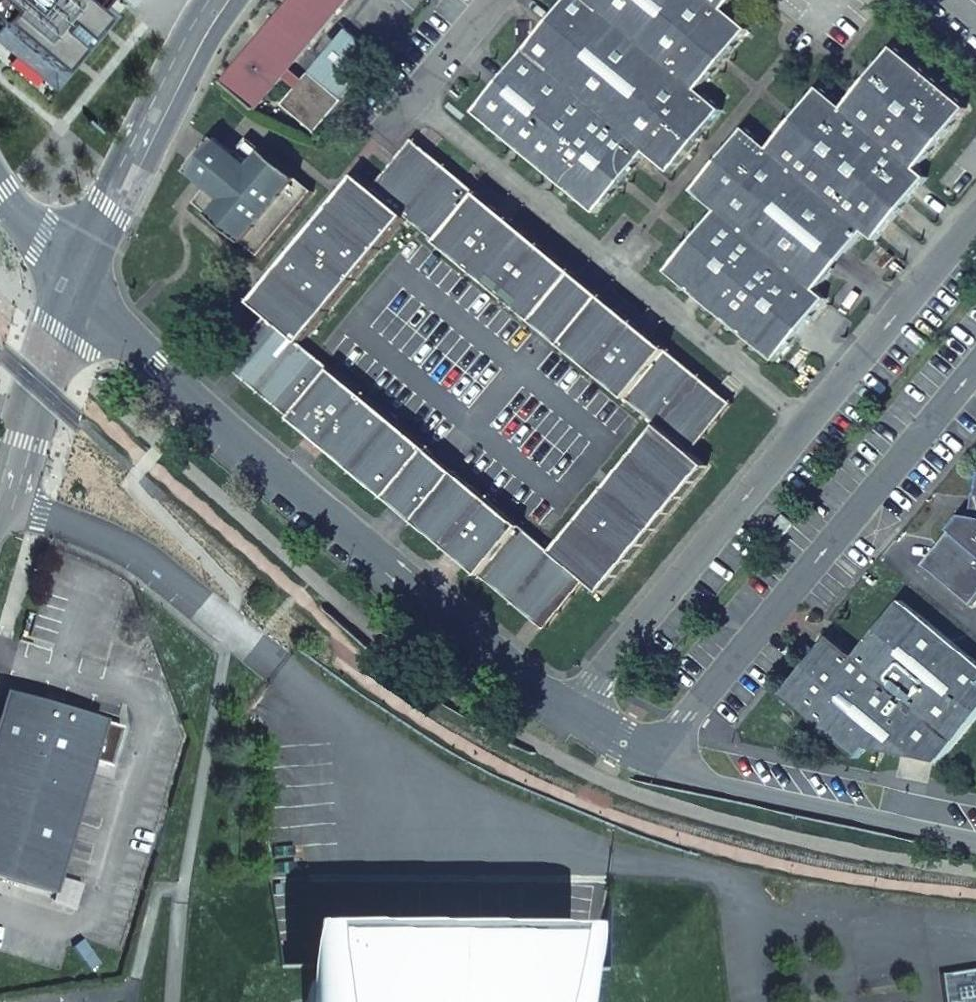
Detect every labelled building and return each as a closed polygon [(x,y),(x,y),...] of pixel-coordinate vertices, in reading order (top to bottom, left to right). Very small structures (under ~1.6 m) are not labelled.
[(51,68),(107,0),(0,0),(0,28),(51,68)] [(254,111),(348,0),(294,0),(223,83),(229,89),(254,111)] [(750,30),(726,10),(734,0),(568,0),(534,42),(533,50),(531,53),(528,50),(476,112),(597,213),(624,182),(648,153),(657,161),(671,172),(697,141),(723,110),(700,90),(725,60),(750,30)] [(283,105),(314,132),(378,56),(346,29),(283,105)] [(694,240),(668,272),(776,361),(828,299),(818,290),(866,232),(877,240),(928,178),(918,169),(968,109),(894,48),(869,78),(844,108),(820,88),(795,119),(770,149),(746,128),(720,160),(694,191),(718,211),(694,240)] [(219,138),(192,169),(211,185),(236,153),(219,138)] [(211,185),(196,203),(261,256),(314,192),(249,138),(236,153),(211,185)] [(415,140),(374,189),(390,202),(430,153),(415,140)] [(358,176),(253,303),(269,316),(285,329),(244,378),(293,419),(334,370),(303,344),(408,217),(439,243),(480,194),(430,153),(390,202),(374,189),(358,176)] [(480,194),(439,243),(535,323),(576,273),(480,194)] [(576,273),(535,323),(551,336),(563,345),(603,296),(592,287),(576,273)] [(718,391),(603,296),(563,345),(659,425),(554,552),(458,472),(417,521),(531,616),(572,567),(587,580),(603,593),(709,466),(693,453),(677,440),(718,391)] [(269,316),(228,365),(244,378),(285,329),(269,316)] [(334,370),(293,419),(389,499),(430,450),(334,370)] [(718,391),(677,440),(693,453),(734,404),(718,391)] [(430,450),(389,499),(405,512),(417,521),(458,472),(444,462),(430,450)] [(975,602),(975,502),(972,514),(960,513),(947,529),(955,535),(929,562),(975,602)] [(572,567),(531,616),(547,630),(587,580),(572,567)] [(784,694),(860,760),(871,749),(938,766),(975,724),(975,661),(903,603),(862,656),(833,636),(784,694)] [(74,794),(71,793),(81,760),(104,767),(115,727),(1,693),(0,697),(0,879),(44,892),(55,856),(65,822),(74,794)] [(556,954),(522,954),(521,970),(360,969),(360,953),(327,954),(330,1001),(326,1001),(551,1001),(556,954)] [(941,975),(944,1001),(975,1001),(975,970),(941,975)]
